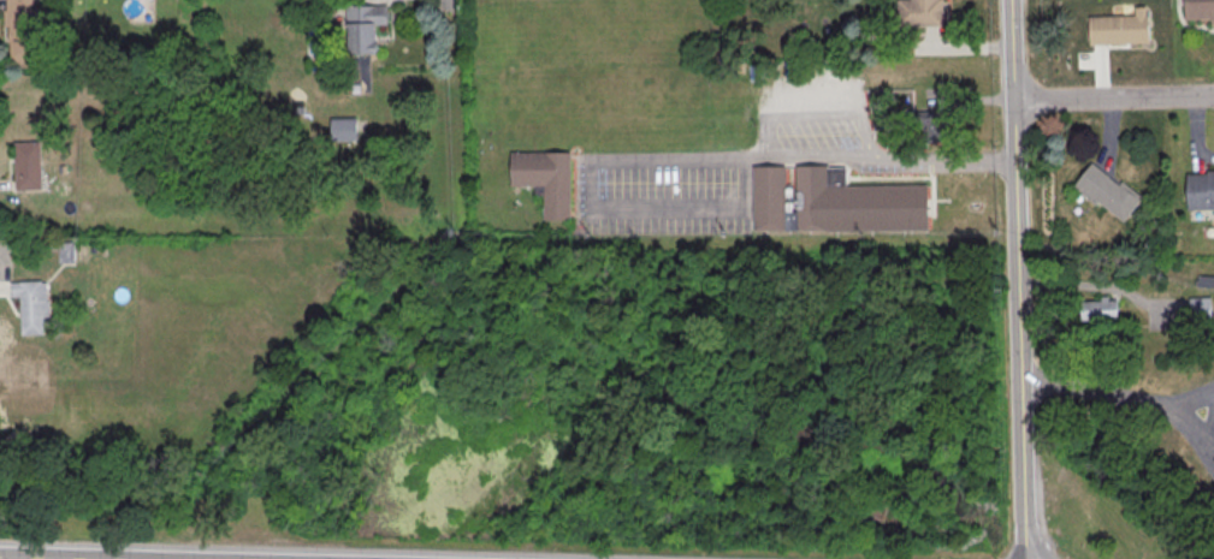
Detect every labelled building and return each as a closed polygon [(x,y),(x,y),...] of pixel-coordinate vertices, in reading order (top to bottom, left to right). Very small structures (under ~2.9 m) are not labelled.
[(8,43),(6,0),(33,0),(34,43),(8,43)] [(940,0),(944,0),(944,30),(899,30),(899,2),(911,2),(911,0),(940,0)] [(1185,23),(1185,0),(1213,0),(1213,25),(1207,25),(1207,22),(1185,23)] [(346,5),(346,54),(376,54),(376,28),(388,28),(388,5),(346,5)] [(1090,19),(1150,18),(1150,46),(1090,48),(1090,19)] [(912,115),(948,114),(949,147),(926,147),(926,130),(912,131),(912,115)] [(14,147),(41,145),(42,194),(17,195),(14,147)] [(511,156),(570,156),(572,222),(544,222),(544,198),(534,198),(534,188),(511,189),(511,156)] [(1073,189),(1092,166),(1119,188),(1123,183),(1145,200),(1125,225),(1098,204),(1096,208),(1073,189)] [(930,231),(756,233),(756,168),(848,167),(848,188),(929,186),(930,231)] [(1208,174),(1213,174),(1213,212),(1189,213),(1188,178),(1208,178),(1208,174)] [(61,262),(74,262),(73,244),(59,245),(61,262)] [(12,285),(47,284),(48,304),(49,304),(49,320),(43,321),(45,338),(22,339),(19,299),(12,301),(12,285)] [(1190,302),(1212,301),(1213,323),(1191,325),(1190,302)] [(1082,305),(1119,303),(1119,320),(1106,321),(1107,329),(1095,331),(1095,323),(1083,325),(1082,305)]
